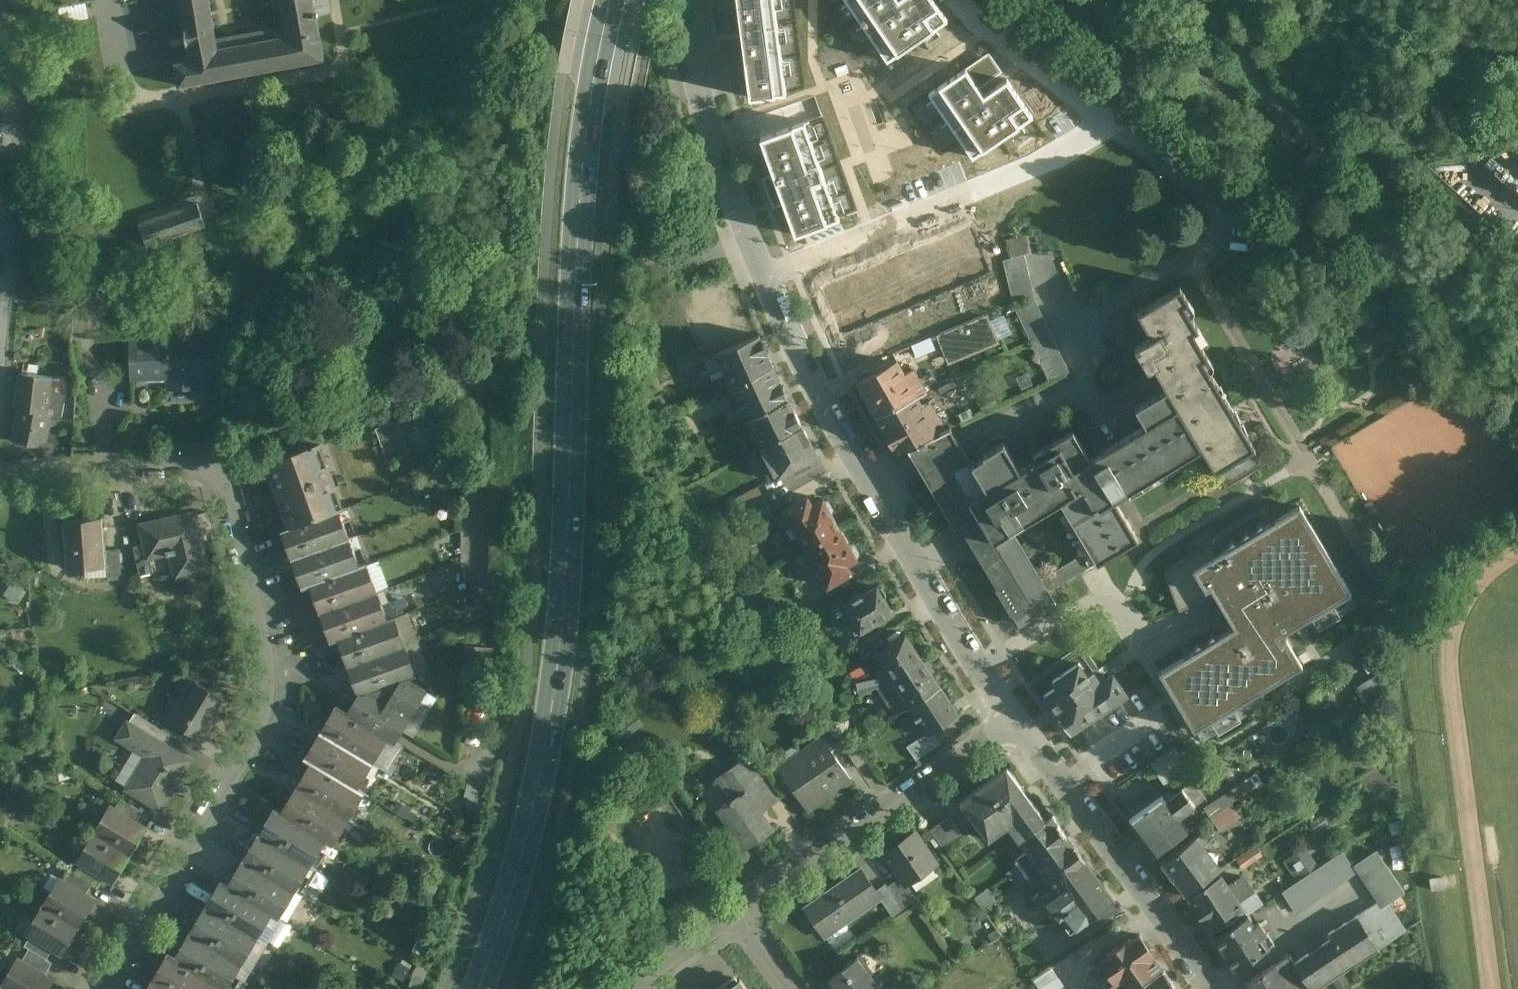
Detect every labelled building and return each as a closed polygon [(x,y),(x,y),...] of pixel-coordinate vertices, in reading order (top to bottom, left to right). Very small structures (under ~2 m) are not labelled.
[(190,60),(175,63),(179,85),(324,59),(316,13),(314,0),(281,0),(285,25),(215,38),(208,0),(179,0),(190,60)] [(316,13),(330,11),(328,0),(314,0),(316,13)] [(750,98),(787,93),(775,0),(737,0),(750,98)] [(887,60),(947,18),(935,0),(845,0),(887,60)] [(338,53),(330,11),(316,13),(324,59),(335,57),(338,53)] [(966,67),(928,93),(973,157),(1034,115),(1008,77),(985,93),(966,67)] [(805,121),(760,138),(796,235),(841,218),(805,121)] [(960,165),(903,187),(910,205),(966,182),(960,165)] [(197,203),(140,223),(148,245),(205,225),(197,203)] [(1025,255),(1003,260),(1014,304),(1036,299),(1025,255)] [(1199,328),(1184,303),(1189,300),(1180,286),(1137,311),(1152,336),(1135,347),(1148,369),(1150,368),(1164,390),(1174,408),(1178,406),(1202,446),(1202,447),(1216,470),(1226,487),(1265,463),(1255,446),(1256,446),(1203,359),(1208,356),(1194,331),(1199,328)] [(822,329),(838,368),(940,327),(927,294),(860,320),(858,315),(822,329)] [(678,299),(659,307),(679,355),(698,347),(678,299)] [(1036,299),(1016,309),(1050,381),(1070,372),(1036,299)] [(938,337),(950,366),(999,346),(988,317),(938,337)] [(760,335),(717,353),(726,372),(732,386),(774,367),(760,335)] [(225,338),(131,340),(132,377),(169,377),(169,389),(197,389),(197,376),(225,375),(225,338)] [(679,355),(678,356),(683,369),(704,359),(699,347),(698,347),(679,355)] [(883,369),(874,374),(857,383),(869,404),(870,407),(871,409),(875,413),(876,415),(916,396),(917,397),(925,392),(913,371),(905,375),(898,363),(884,371),(883,369)] [(774,367),(732,386),(734,391),(747,417),(788,398),(774,367)] [(726,372),(719,375),(725,389),(732,386),(726,372)] [(37,375),(20,373),(15,406),(20,407),(32,409),(37,375)] [(52,377),(37,375),(32,409),(48,413),(49,408),(52,377)] [(732,386),(725,389),(727,395),(734,391),(732,386)] [(1004,442),(983,454),(984,456),(972,463),(951,427),(939,433),(908,448),(911,452),(955,525),(955,527),(959,524),(997,587),(995,588),(1011,615),(1013,614),(1019,625),(1043,609),(1043,610),(1056,602),(1049,591),(1048,591),(1041,578),(1013,529),(1060,501),(1089,549),(1097,562),(1098,563),(1138,538),(1115,499),(1202,447),(1202,446),(1178,406),(1174,408),(1164,390),(1135,407),(1146,425),(1090,458),(1073,429),(1032,454),(1036,460),(1020,470),(1004,442)] [(916,396),(876,415),(897,452),(908,448),(939,433),(933,423),(940,419),(929,401),(922,405),(917,397),(916,396)] [(788,398),(747,417),(762,446),(802,424),(788,398)] [(447,403),(425,411),(437,443),(459,435),(447,403)] [(32,409),(20,407),(13,440),(43,446),(51,408),(49,408),(48,413),(32,409)] [(398,421),(376,429),(388,462),(410,454),(398,421)] [(802,424),(762,446),(769,459),(763,462),(771,478),(777,475),(777,476),(795,467),(796,469),(807,464),(805,461),(818,455),(802,424)] [(320,444),(267,463),(290,527),(339,509),(343,508),(320,444)] [(758,486),(740,495),(750,514),(768,504),(758,486)] [(813,503),(808,495),(783,509),(792,524),(786,528),(791,537),(797,534),(805,548),(840,528),(831,512),(833,509),(827,500),(823,499),(823,498),(813,503)] [(1193,654),(1162,673),(1195,729),(1210,720),(1216,730),(1239,716),(1233,706),(1301,665),(1286,639),(1283,641),(1280,635),(1348,593),(1298,503),(1214,549),(1212,542),(1166,572),(1179,609),(1218,598),(1235,626),(1191,648),(1193,654)] [(766,508),(748,518),(753,526),(771,516),(766,508)] [(290,527),(282,530),(282,532),(283,531),(292,558),(292,559),(293,559),(303,586),(302,586),(303,587),(310,584),(359,566),(359,565),(339,509),(290,527)] [(207,511),(195,514),(200,535),(212,533),(207,511)] [(195,513),(141,525),(145,543),(148,556),(150,556),(167,552),(167,554),(175,552),(180,574),(176,575),(177,576),(208,569),(200,535),(195,514),(195,513)] [(101,518),(65,520),(68,569),(104,567),(104,553),(101,518)] [(840,528),(805,548),(806,548),(790,558),(791,558),(806,549),(814,562),(808,565),(817,581),(823,578),(827,586),(851,572),(847,563),(857,557),(856,556),(858,552),(853,544),(849,543),(840,528)] [(704,533),(691,540),(694,545),(707,538),(704,533)] [(148,556),(145,543),(133,546),(140,575),(153,572),(150,556),(148,556)] [(117,552),(104,553),(104,567),(104,576),(119,575),(117,552)] [(1089,567),(1081,554),(1041,578),(1048,591),(1049,591),(1089,567)] [(792,561),(783,566),(787,574),(797,569),(792,561)] [(359,566),(310,584),(321,612),(320,612),(321,613),(331,640),(330,640),(331,641),(339,638),(338,637),(387,620),(387,619),(366,563),(359,565),(359,566)] [(876,584),(843,603),(851,616),(847,619),(855,633),(859,630),(859,631),(892,612),(884,598),(886,593),(882,587),(877,586),(876,584)] [(387,620),(338,637),(339,638),(348,665),(348,666),(349,666),(358,692),(358,693),(358,695),(406,679),(415,676),(395,616),(387,619),(387,620)] [(875,625),(857,635),(862,644),(880,634),(875,625)] [(906,633),(871,656),(880,669),(854,682),(861,695),(892,678),(922,659),(906,633)] [(869,641),(851,651),(856,660),(874,650),(869,641)] [(922,659),(892,678),(901,692),(887,700),(897,715),(909,706),(940,686),(930,671),(933,669),(927,660),(924,662),(922,659)] [(1081,660),(1050,681),(1054,686),(1044,692),(1072,733),(1129,695),(1113,671),(1102,679),(1095,669),(1089,673),(1081,660)] [(406,679),(358,695),(354,702),(348,712),(387,736),(395,741),(426,689),(406,679)] [(225,700),(193,681),(169,720),(189,732),(202,740),(225,700)] [(957,713),(940,686),(909,706),(916,716),(915,717),(917,719),(919,717),(929,732),(930,733),(933,731),(959,713),(958,712),(957,713)] [(348,712),(336,705),(335,706),(321,731),(321,730),(320,732),(306,756),(305,756),(305,757),(312,762),(312,761),(357,788),(357,787),(387,736),(348,712)] [(163,730),(134,713),(128,723),(164,745),(170,735),(163,730)] [(189,732),(169,720),(163,730),(170,735),(183,742),(189,732)] [(841,743),(826,722),(816,729),(822,738),(823,738),(831,750),(841,743)] [(128,723),(119,738),(148,755),(128,788),(160,808),(189,760),(164,745),(128,723)] [(929,732),(908,746),(916,759),(941,743),(933,731),(930,733),(929,732)] [(822,738),(780,768),(807,807),(850,778),(831,750),(823,738),(822,738)] [(868,760),(855,741),(845,748),(858,767),(868,760)] [(1177,743),(1151,760),(1165,782),(1191,764),(1177,743)] [(756,783),(741,760),(739,761),(740,763),(718,778),(719,780),(724,776),(737,796),(718,809),(735,834),(732,836),(742,851),(773,830),(761,811),(771,804),(756,783)] [(357,788),(312,761),(312,762),(282,812),(282,813),(326,839),(325,839),(333,844),(364,791),(357,787),(357,788)] [(1007,767),(964,799),(965,800),(966,799),(979,816),(974,820),(975,821),(979,818),(992,835),(991,836),(992,837),(1008,825),(1019,840),(1046,820),(1007,767)] [(781,797),(765,774),(764,775),(765,776),(756,783),(771,804),(781,797)] [(465,782),(458,802),(474,807),(481,788),(465,782)] [(1241,783),(1204,808),(1206,812),(1210,817),(1247,791),(1241,783)] [(1163,796),(1130,820),(1155,854),(1189,829),(1179,816),(1195,805),(1182,789),(1167,800),(1163,795),(1163,796)] [(143,811),(120,798),(114,808),(137,821),(143,811)] [(137,821),(114,808),(106,822),(101,819),(93,832),(130,855),(139,840),(133,836),(140,824),(137,821)] [(326,839),(282,813),(282,812),(275,808),(259,834),(310,865),(325,839),(326,839)] [(1206,812),(1196,818),(1200,824),(1210,817),(1206,812)] [(1046,820),(1019,840),(1027,851),(1015,860),(1028,877),(1073,843),(1052,815),(1046,820)] [(962,834),(950,816),(940,823),(953,841),(962,834)] [(953,841),(940,823),(931,829),(943,847),(953,841)] [(915,831),(884,853),(900,876),(905,884),(906,883),(937,862),(915,831)] [(130,855),(93,832),(85,846),(90,849),(81,863),(103,876),(108,879),(114,868),(120,871),(130,855)] [(1184,891),(1186,894),(1221,868),(1204,845),(1209,841),(1202,832),(1161,862),(1173,877),(1175,876),(1186,890),(1184,891)] [(310,865),(259,834),(244,860),(294,890),(310,865)] [(1073,843),(1028,877),(1038,891),(1042,896),(1054,887),(1059,893),(1092,869),(1073,843)] [(1245,844),(1230,855),(1234,861),(1249,850),(1245,844)] [(1404,892),(1376,850),(1355,864),(1380,901),(1383,906),(1387,903),(1404,892)] [(1343,851),(1283,891),(1296,910),(1356,870),(1343,851)] [(294,890),(244,860),(229,885),(228,885),(272,912),(278,916),(294,890)] [(1015,860),(1011,863),(1015,867),(1007,873),(1016,886),(1028,877),(1015,860)] [(1277,862),(1264,870),(1270,880),(1283,871),(1277,862)] [(103,876),(81,863),(75,873),(92,883),(92,884),(97,887),(103,876)] [(861,868),(804,907),(825,936),(881,898),(881,897),(876,890),(861,868)] [(92,883),(75,873),(70,869),(64,880),(86,894),(92,884),(92,883)] [(1059,893),(1047,901),(1059,917),(1057,919),(1069,934),(1082,924),(1082,925),(1116,900),(1092,869),(1059,893)] [(1221,876),(1188,898),(1211,932),(1245,910),(1239,902),(1254,892),(1243,875),(1228,885),(1221,876)] [(900,876),(887,885),(903,907),(916,897),(906,883),(905,884),(900,876)] [(1038,891),(1028,877),(1016,886),(1026,900),(1038,891)] [(86,894),(64,880),(55,894),(50,891),(42,905),(79,927),(88,912),(83,909),(90,896),(86,894)] [(272,912),(228,885),(229,885),(221,880),(205,907),(257,937),(272,912)] [(887,885),(886,883),(876,890),(881,897),(881,898),(893,915),(903,907),(887,885)] [(996,900),(988,889),(977,897),(985,908),(996,900)] [(1295,962),(1313,988),(1317,988),(1405,930),(1387,903),(1383,906),(1380,901),(1328,934),(1330,938),(1295,962)] [(79,927),(42,905),(34,918),(39,921),(30,935),(53,948),(57,951),(65,939),(70,942),(79,927)] [(257,937),(205,907),(190,932),(242,963),(257,937)] [(1214,937),(1235,969),(1270,946),(1262,935),(1266,932),(1259,922),(1255,925),(1248,914),(1214,937)] [(190,932),(175,957),(175,958),(220,985),(219,985),(225,988),(226,988),(242,963),(190,932)] [(53,948),(30,935),(24,945),(29,948),(47,959),(53,948)] [(1163,968),(1141,935),(1128,944),(1127,942),(1109,954),(1110,956),(1102,962),(1111,975),(1107,978),(1111,984),(1108,986),(1110,988),(1129,988),(1163,968)] [(47,959),(29,948),(22,959),(46,974),(52,962),(47,959)] [(175,958),(175,957),(168,953),(168,955),(154,979),(153,979),(152,980),(153,980),(148,988),(217,988),(219,985),(220,985),(175,958)] [(1245,984),(1249,988),(1313,988),(1295,962),(1290,954),(1245,984)] [(859,956),(830,977),(838,988),(883,988),(859,956)] [(14,973),(9,971),(1,984),(9,988),(43,988),(41,988),(49,976),(46,974),(22,959),(14,973)] [(1034,980),(1040,988),(1066,988),(1052,967),(1034,980)] [(1129,988),(1177,988),(1164,968),(1163,968),(1129,988)] [(740,978),(725,988),(748,988),(740,978)] [(891,988),(909,988),(904,980),(891,988)]
